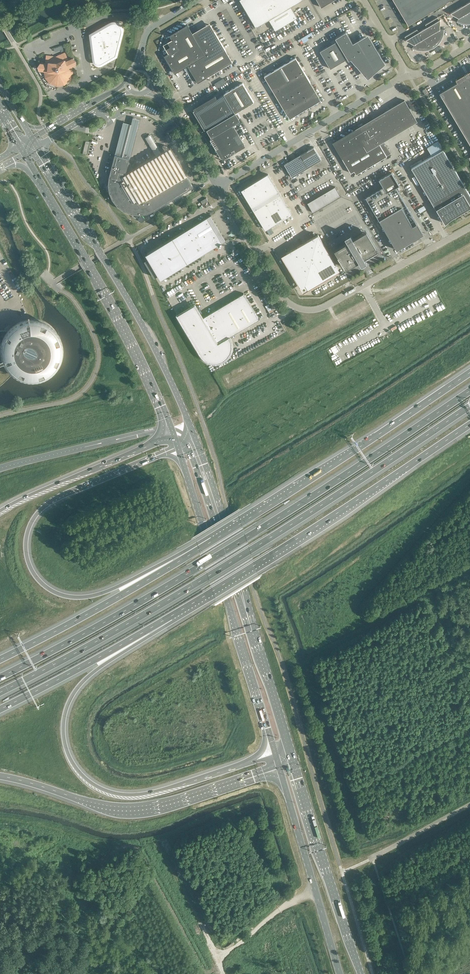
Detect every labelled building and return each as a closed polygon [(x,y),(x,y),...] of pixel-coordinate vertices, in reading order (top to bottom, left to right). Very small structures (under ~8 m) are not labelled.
[(260,24),(269,19),(276,30),(297,17),(291,6),(300,1),(299,0),(246,0),(260,24)] [(400,1),(396,4),(398,8),(397,9),(398,10),(399,10),(401,12),(405,10),(406,12),(426,0),(399,0),(400,1)] [(436,0),(426,0),(406,12),(407,13),(403,16),(405,19),(403,20),(404,21),(406,21),(408,25),(439,6),(436,0)] [(468,3),(450,13),(459,18),(457,20),(456,22),(457,21),(462,23),(467,23),(469,23),(469,7),(468,3)] [(427,27),(423,29),(433,47),(435,45),(436,46),(435,45),(437,43),(441,39),(443,34),(443,29),(445,29),(443,29),(440,29),(440,19),(439,20),(438,17),(426,24),(427,27)] [(91,34),(92,43),(107,41),(107,45),(119,43),(122,32),(122,31),(122,30),(122,29),(122,28),(122,27),(121,27),(121,26),(121,25),(120,25),(120,24),(119,24),(119,23),(118,23),(117,23),(116,22),(115,22),(114,22),(113,22),(112,22),(111,23),(110,23),(105,26),(105,30),(101,30),(101,28),(91,34)] [(233,62),(215,31),(206,37),(208,40),(203,42),(203,41),(199,41),(198,42),(195,37),(187,24),(169,35),(172,39),(168,42),(170,46),(166,48),(169,53),(164,55),(175,73),(188,65),(198,82),(233,62)] [(412,48),(412,47),(417,49),(423,50),(428,49),(430,48),(431,49),(431,48),(433,47),(423,29),(419,32),(417,29),(405,36),(407,39),(406,40),(414,44),(412,47),(411,48),(412,48)] [(365,71),(385,64),(370,38),(364,37),(353,43),(346,32),(335,38),(337,41),(320,51),(330,68),(349,57),(356,65),(359,63),(365,71)] [(107,41),(92,43),(93,47),(95,47),(96,56),(94,56),(94,59),(94,60),(95,60),(95,61),(95,62),(96,62),(96,63),(97,63),(97,64),(98,64),(99,64),(100,64),(101,64),(102,64),(102,63),(105,62),(109,59),(116,55),(119,43),(107,45),(107,41)] [(40,63),(38,66),(39,70),(44,70),(46,77),(50,83),(57,86),(57,85),(59,85),(59,84),(62,84),(63,84),(64,84),(70,80),(73,73),(72,66),(76,64),(77,60),(74,58),(68,60),(65,52),(56,56),(47,55),(46,63),(40,63)] [(316,91),(314,88),(305,73),(303,70),(301,67),(301,66),(299,63),(297,60),(297,59),(291,63),(288,65),(275,72),(272,74),(266,78),(283,106),(284,109),(285,110),(291,120),(305,112),(305,111),(307,110),(308,110),(322,102),(316,91)] [(456,80),(457,82),(440,93),(469,144),(469,71),(456,80)] [(208,129),(209,128),(231,115),(235,122),(239,120),(235,113),(254,102),(243,83),(217,98),(215,95),(195,107),(202,119),(201,120),(202,123),(204,122),(208,129)] [(341,157),(351,173),(354,171),(356,174),(387,156),(379,143),(417,121),(404,100),(385,112),(386,114),(374,121),(373,120),(373,121),(371,122),(371,121),(338,141),(339,142),(338,142),(337,145),(338,145),(337,146),(343,156),(341,157)] [(231,115),(209,128),(213,135),(212,136),(225,158),(232,153),(232,154),(236,153),(235,152),(245,145),(232,124),(235,122),(231,115)] [(131,123),(123,121),(115,154),(130,158),(139,119),(133,117),(131,123)] [(156,156),(161,153),(151,135),(145,138),(156,156)] [(432,156),(411,168),(443,221),(444,220),(446,222),(450,219),(451,218),(452,218),(469,207),(469,205),(469,195),(438,141),(427,148),(432,156)] [(321,160),(314,147),(284,164),(292,177),(321,160)] [(178,178),(186,174),(171,148),(169,149),(161,153),(156,156),(126,174),(124,180),(124,183),(124,184),(123,184),(124,188),(126,191),(128,194),(131,197),(135,198),(139,199),(143,198),(147,197),(171,182),(170,180),(171,175),(175,173),(178,178)] [(115,154),(109,176),(112,177),(111,183),(109,183),(109,189),(110,192),(113,199),(118,205),(124,210),(131,213),(139,214),(147,213),(147,212),(154,209),(161,205),(193,186),(190,181),(186,174),(178,178),(175,173),(171,175),(170,180),(171,182),(147,197),(143,198),(139,199),(135,198),(131,197),(128,194),(126,191),(124,188),(123,184),(124,184),(124,183),(124,180),(126,174),(130,158),(115,154)] [(366,197),(369,203),(383,226),(396,248),(422,232),(417,223),(413,226),(408,217),(412,215),(396,187),(399,185),(391,172),(379,179),(383,187),(366,197)] [(252,183),(242,189),(244,193),(266,229),(292,214),(268,174),(252,183)] [(335,186),(324,193),(330,202),(341,196),(335,186)] [(146,253),(145,253),(148,258),(144,260),(154,277),(158,274),(161,279),(161,278),(225,240),(210,215),(146,253)] [(366,230),(353,238),(351,235),(351,236),(347,238),(346,238),(348,241),(335,248),(336,249),(335,249),(346,267),(347,268),(359,260),(361,263),(361,262),(365,259),(365,260),(366,260),(364,257),(377,250),(377,249),(366,231),(366,230)] [(336,266),(337,266),(318,234),(287,253),(305,284),(312,280),(313,280),(314,280),(314,279),(336,266)] [(177,314),(176,314),(177,316),(200,354),(202,356),(204,358),(206,360),(208,361),(211,362),(213,362),(216,362),(219,362),(221,361),(224,360),(226,358),(228,357),(229,354),(231,352),(232,349),(232,347),(232,344),(232,341),(230,337),(260,319),(260,318),(259,319),(244,293),(203,317),(195,304),(187,309),(187,308),(184,309),(185,310),(177,315),(177,314)] [(0,342),(0,355),(0,356),(0,357),(1,357),(1,358),(1,359),(2,360),(2,361),(2,362),(3,362),(3,363),(4,364),(4,365),(5,366),(5,367),(6,367),(6,368),(7,368),(7,369),(8,370),(9,371),(10,372),(11,372),(11,373),(12,373),(12,374),(13,374),(14,375),(15,375),(16,376),(17,377),(18,377),(19,377),(20,378),(21,378),(22,378),(23,379),(24,379),(25,379),(26,379),(27,379),(28,379),(29,380),(30,380),(31,380),(32,380),(33,380),(34,379),(35,379),(36,379),(37,379),(38,379),(39,379),(40,378),(41,378),(42,378),(43,377),(44,377),(45,376),(46,376),(47,375),(48,374),(49,374),(50,373),(51,373),(51,372),(52,372),(52,371),(53,371),(53,370),(54,369),(55,368),(56,368),(56,367),(56,366),(57,366),(57,365),(58,364),(59,363),(59,362),(60,361),(60,360),(60,359),(61,358),(61,357),(61,356),(61,355),(62,354),(62,353),(62,352),(62,351),(62,350),(62,349),(62,348),(62,347),(62,346),(62,345),(62,344),(62,343),(62,342),(61,341),(61,340),(61,339),(61,338),(60,337),(60,336),(59,335),(59,334),(59,333),(58,333),(58,332),(57,331),(57,330),(56,329),(55,328),(54,327),(54,326),(53,326),(53,325),(52,325),(52,324),(51,324),(50,323),(49,322),(48,322),(47,321),(46,321),(46,320),(45,320),(44,320),(44,319),(43,319),(42,319),(42,318),(41,318),(40,318),(39,318),(39,317),(38,317),(37,317),(36,317),(35,317),(34,317),(33,317),(32,317),(32,316),(31,316),(30,316),(29,317),(28,317),(27,317),(26,317),(25,317),(24,317),(23,317),(22,318),(21,318),(20,318),(19,319),(18,319),(17,320),(16,320),(15,321),(14,321),(13,322),(12,323),(11,323),(11,324),(10,324),(10,325),(9,325),(8,326),(7,327),(5,330),(4,330),(3,330),(2,330),(1,330),(0,330),(0,342)]
